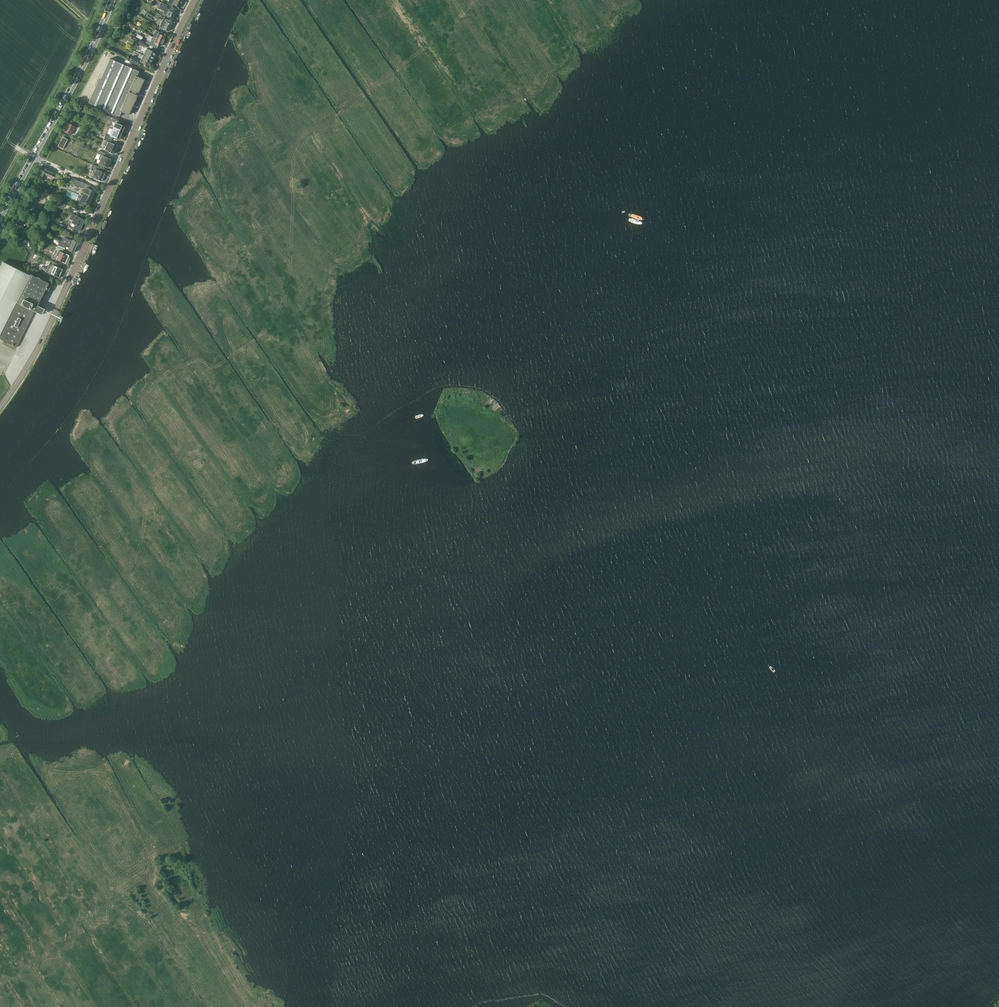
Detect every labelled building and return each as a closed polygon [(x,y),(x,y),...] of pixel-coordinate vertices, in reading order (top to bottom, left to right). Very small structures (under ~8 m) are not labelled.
[(160,2),(158,6),(157,7),(158,7),(158,8),(164,11),(163,14),(166,15),(166,16),(173,20),(176,14),(169,11),(170,9),(166,8),(167,6),(160,2)] [(143,14),(148,17),(152,19),(154,16),(145,10),(143,14)] [(159,27),(163,29),(168,31),(171,24),(167,22),(168,20),(166,19),(165,19),(163,18),(161,22),(159,27)] [(159,40),(163,42),(164,41),(165,39),(165,37),(158,34),(159,32),(156,31),(153,37),(154,38),(159,40)] [(148,40),(146,43),(148,44),(156,49),(158,46),(155,45),(156,43),(161,46),(162,44),(163,44),(163,43),(163,42),(159,40),(154,38),(153,37),(152,37),(150,42),(148,40)] [(148,44),(140,40),(138,43),(145,48),(148,44)] [(156,53),(147,49),(143,55),(152,60),(156,53)] [(152,60),(143,55),(140,62),(149,66),(152,60)] [(132,56),(129,61),(137,64),(139,60),(132,56)] [(110,58),(100,81),(128,94),(129,91),(137,95),(144,79),(137,76),(139,71),(110,58)] [(129,115),(137,95),(129,91),(128,94),(100,81),(98,81),(88,103),(119,117),(121,112),(129,115)] [(116,123),(113,129),(122,133),(125,127),(119,124),(120,122),(113,119),(112,122),(116,123)] [(69,124),(65,132),(71,135),(75,127),(69,124)] [(122,133),(113,129),(111,135),(107,133),(105,137),(112,140),(113,137),(119,139),(122,133)] [(63,149),(68,139),(63,136),(57,146),(63,149)] [(112,140),(105,137),(103,141),(106,142),(104,146),(106,147),(105,150),(114,154),(117,146),(111,143),(112,140)] [(107,167),(111,159),(105,156),(105,154),(99,151),(97,154),(100,155),(98,160),(100,160),(99,163),(107,167)] [(101,181),(105,173),(98,170),(99,168),(92,165),(91,168),(94,169),(92,174),(94,175),(93,177),(101,181)] [(51,178),(53,174),(43,170),(40,177),(43,179),(45,175),(51,178)] [(84,183),(75,179),(73,184),(82,188),(83,186),(84,183)] [(84,207),(85,204),(89,206),(96,191),(86,187),(79,204),(84,207)] [(79,195),(68,190),(65,196),(77,201),(79,195)] [(36,201),(39,194),(34,191),(30,198),(36,201)] [(73,231),(74,229),(80,231),(84,220),(76,215),(76,216),(72,213),(69,218),(72,221),(72,222),(74,223),(73,224),(70,222),(67,229),(73,231)] [(21,226),(25,219),(19,216),(16,223),(21,226)] [(66,238),(64,242),(76,247),(78,242),(72,239),(71,241),(66,238)] [(76,247),(64,242),(60,240),(58,245),(58,247),(63,249),(64,249),(64,250),(65,248),(66,246),(69,247),(67,250),(74,253),(76,247)] [(63,249),(58,247),(57,246),(53,254),(58,256),(56,259),(65,263),(69,255),(62,252),(63,249)] [(46,271),(50,273),(59,277),(63,269),(56,266),(57,263),(51,260),(49,264),(46,271)] [(30,320),(35,311),(42,314),(45,308),(38,305),(45,289),(48,291),(51,286),(48,285),(49,283),(44,280),(45,278),(35,273),(33,275),(30,274),(30,275),(24,272),(20,270),(3,262),(0,267),(0,339),(17,347),(30,320)]
